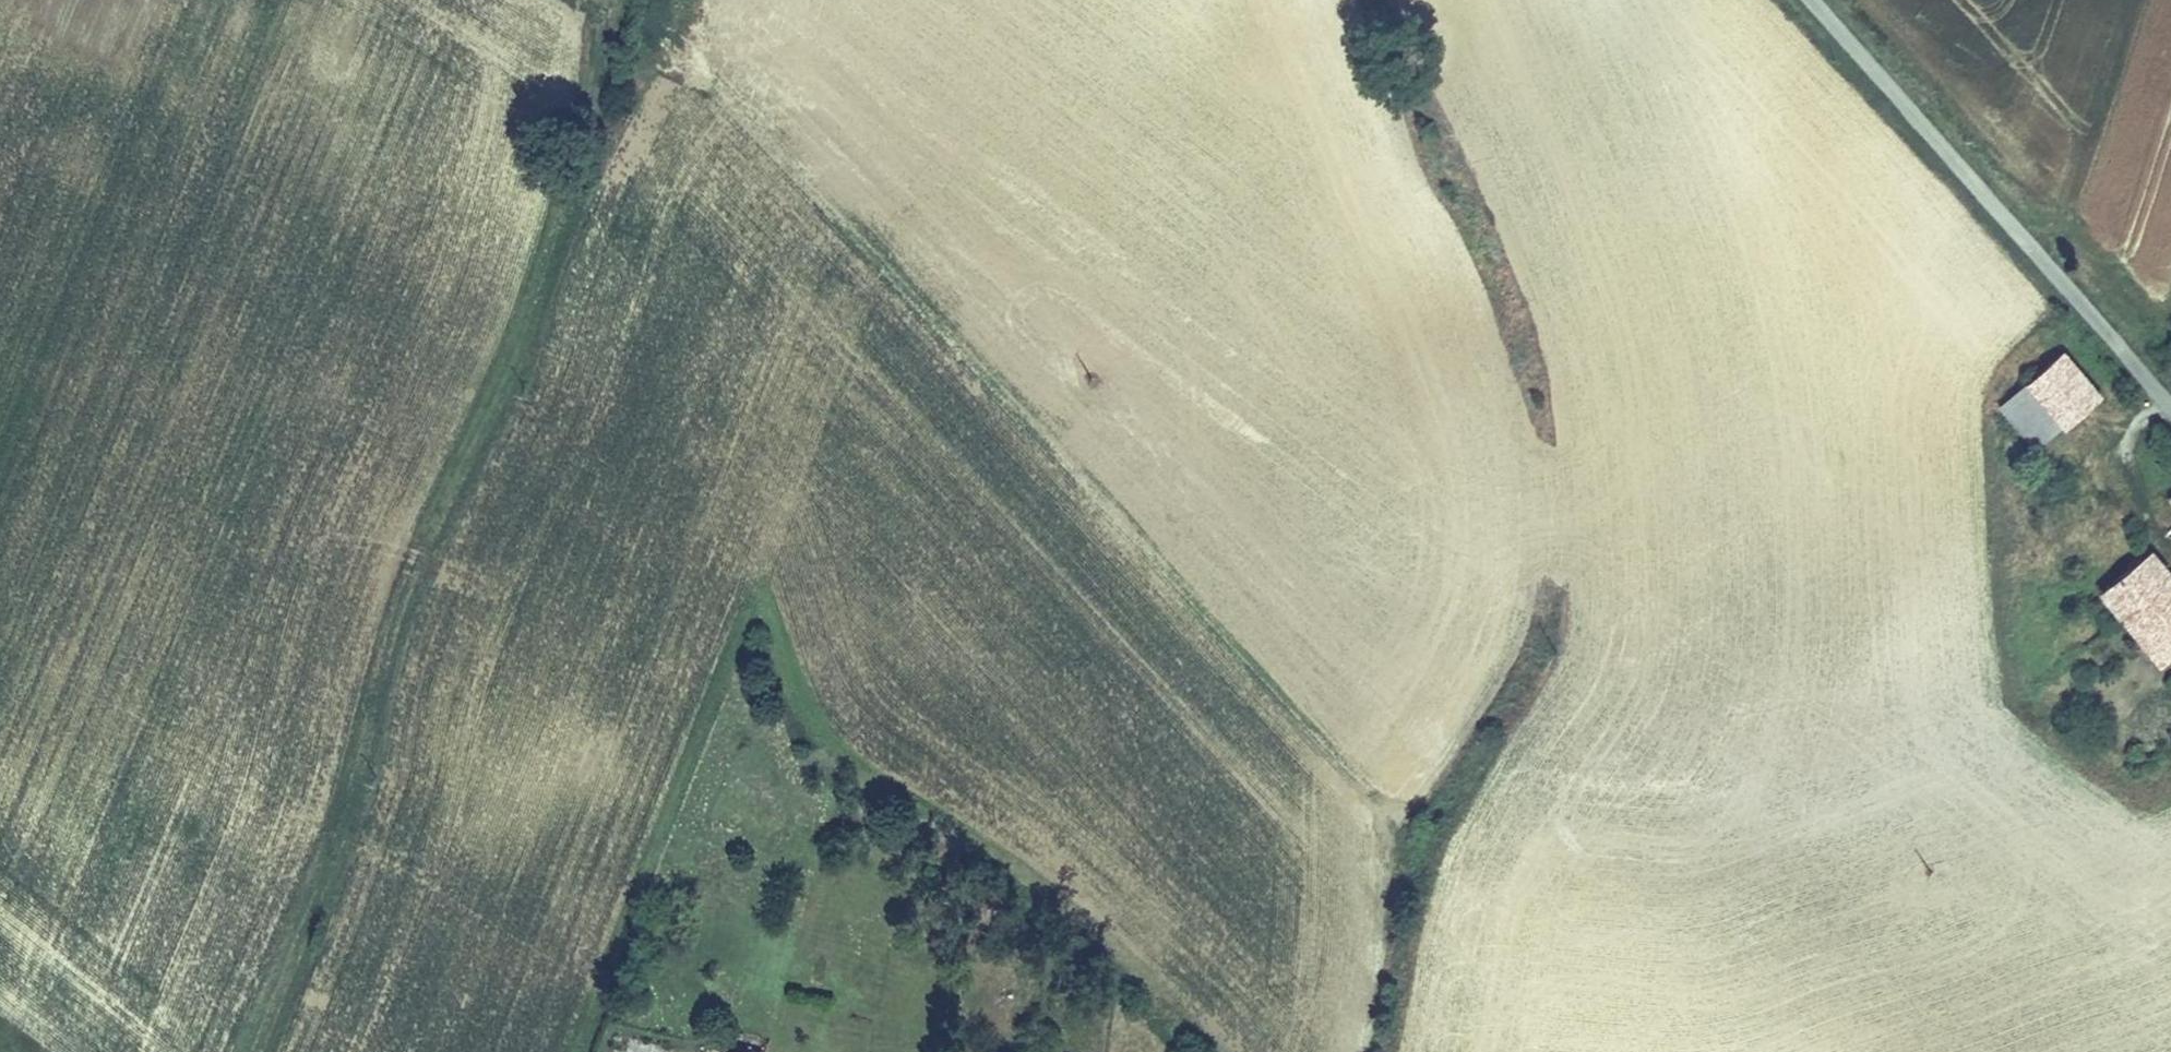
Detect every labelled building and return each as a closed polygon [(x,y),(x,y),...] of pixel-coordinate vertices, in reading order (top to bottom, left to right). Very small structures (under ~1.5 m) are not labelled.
[(2104,393),(2067,350),(2033,381),(2067,423),(2104,393)] [(2033,381),(2005,402),(2041,447),(2067,423),(2033,381)] [(2153,550),(2107,589),(2169,663),(2170,661),(2170,572),(2153,550)]
